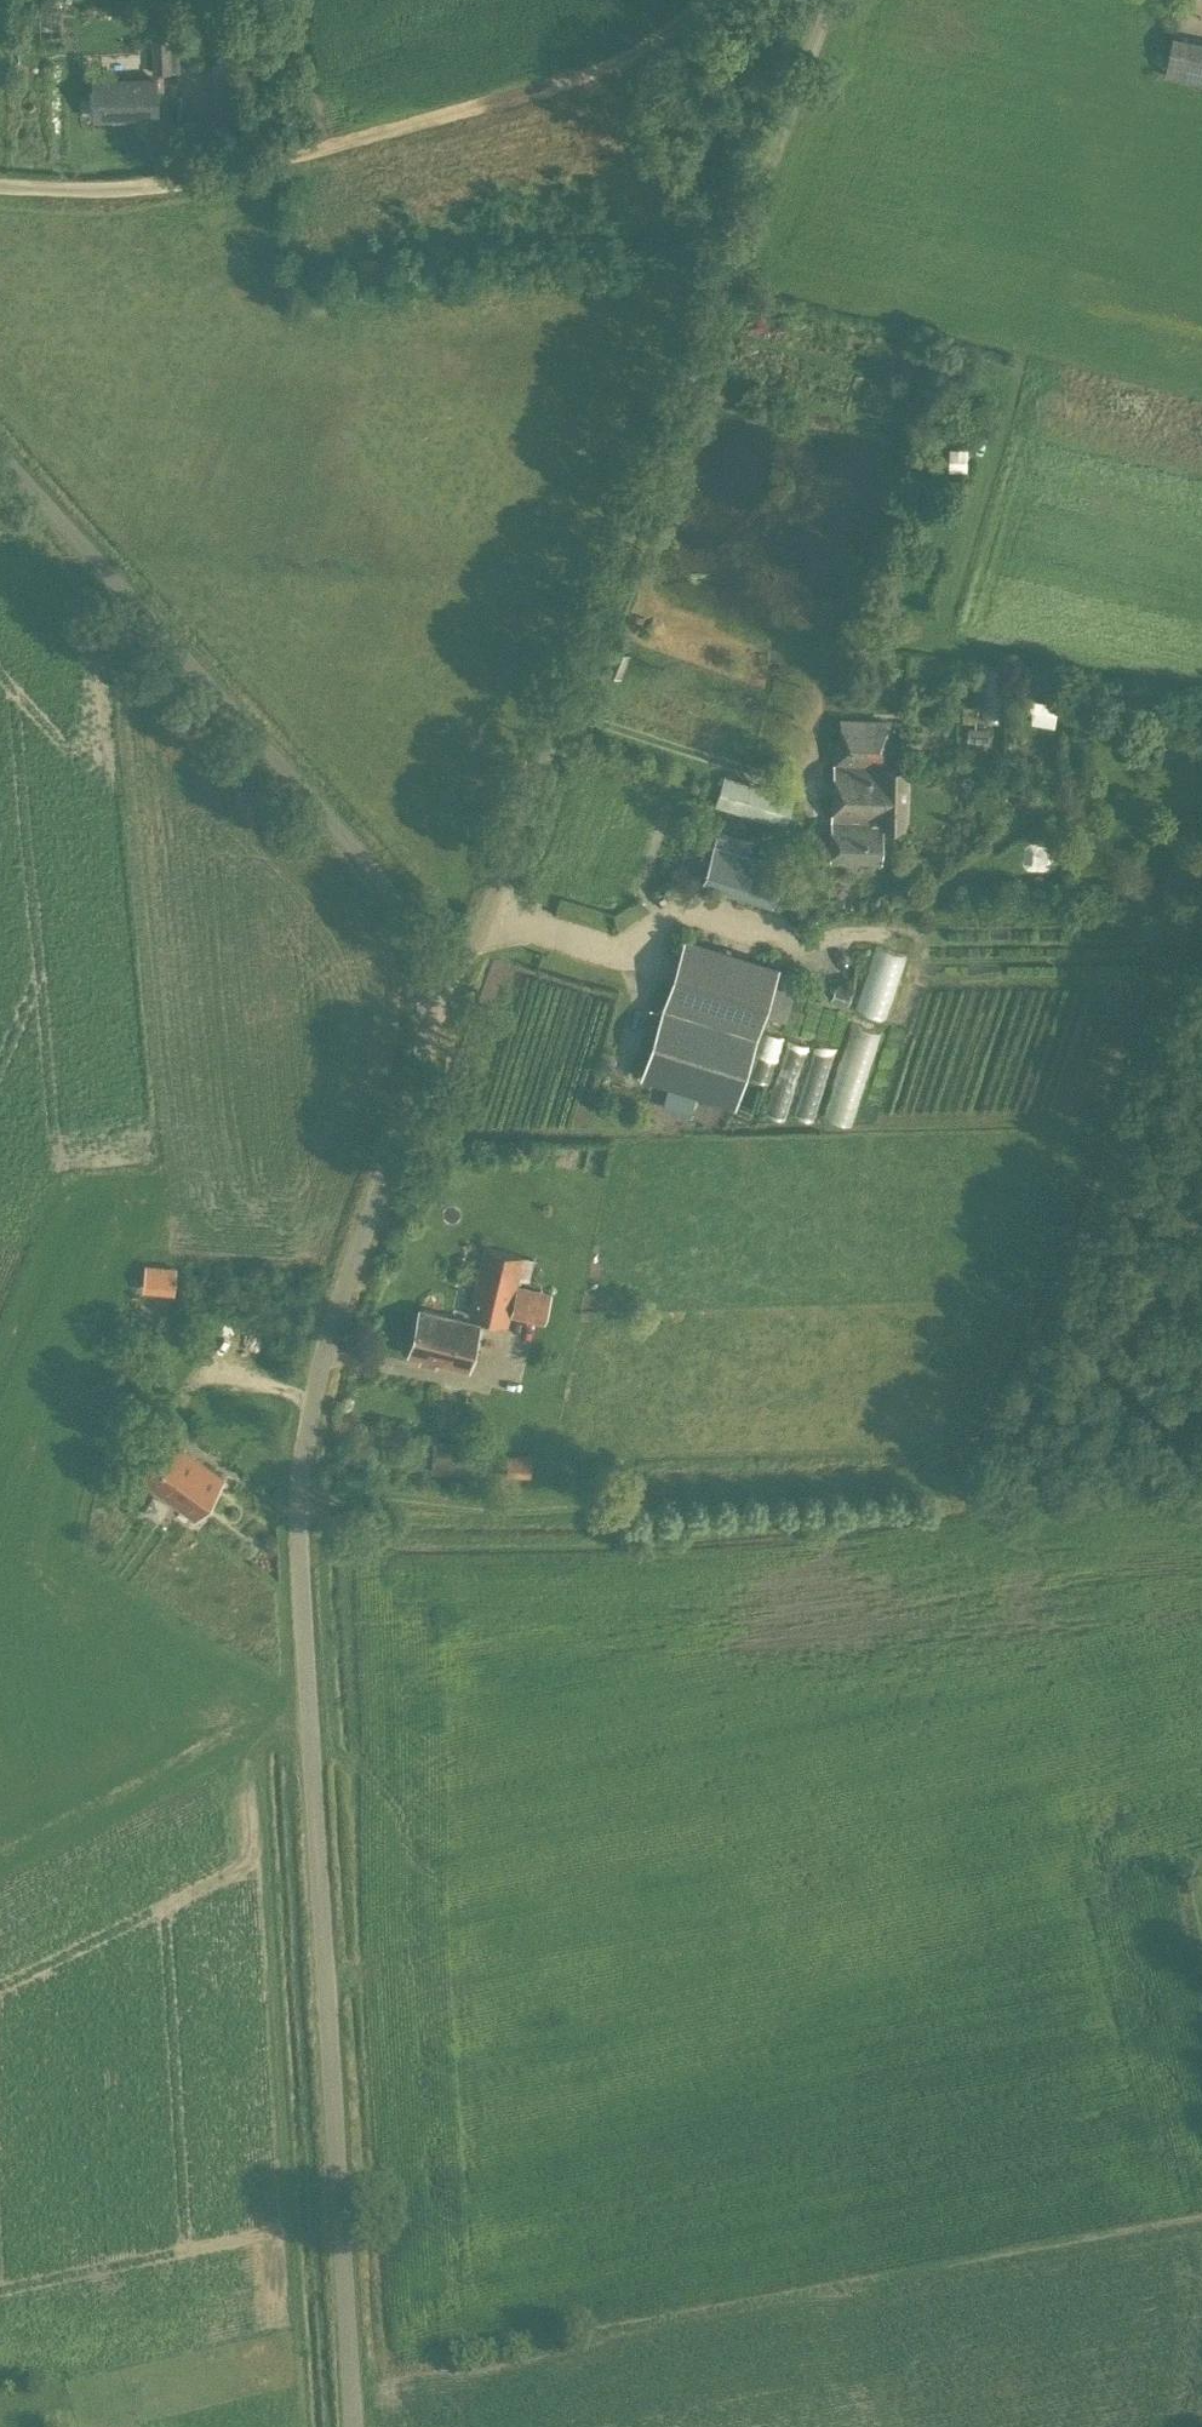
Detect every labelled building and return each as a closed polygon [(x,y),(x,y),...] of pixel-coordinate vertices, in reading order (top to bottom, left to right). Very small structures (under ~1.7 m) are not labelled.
[(171,72),(170,35),(151,35),(152,72),(171,72)] [(1169,75),(1201,82),(1201,40),(1177,35),(1169,75)] [(155,77),(93,79),(94,117),(157,115),(155,77)] [(1033,696),(1029,721),(1055,725),(1060,701),(1033,696)] [(976,705),(962,704),(961,720),(975,721),(976,705)] [(831,822),(881,824),(904,825),(906,765),(885,765),(886,721),(840,719),(839,742),(834,742),(831,822)] [(713,805),(784,827),(794,797),(724,775),(713,805)] [(881,824),(831,822),(830,860),(880,862),(881,824)] [(719,829),(714,844),(712,843),(701,882),(771,904),(784,866),(747,854),(751,839),(719,829)] [(746,1082),(779,964),(684,936),(652,1057),(746,1082)] [(782,969),(769,1015),(786,1019),(798,974),(782,969)] [(854,1123),(879,1028),(851,1021),(825,1115),(854,1123)] [(813,1117),(830,1049),(796,1041),(792,1058),(808,1063),(804,1080),(807,1081),(799,1114),(813,1117)] [(784,1119),(799,1082),(782,1075),(766,1111),(784,1119)] [(551,1291),(517,1283),(519,1278),(529,1280),(534,1258),(484,1245),(467,1315),(507,1325),(510,1313),(544,1322),(551,1291)] [(177,1291),(178,1263),(145,1263),(144,1290),(177,1291)] [(468,1366),(478,1323),(419,1309),(409,1352),(421,1355),(420,1360),(435,1364),(436,1358),(468,1366)] [(195,1519),(224,1476),(163,1434),(134,1476),(195,1519)] [(431,1472),(490,1475),(492,1442),(432,1439),(431,1472)] [(506,1475),(530,1476),(531,1456),(507,1455),(506,1475)]
